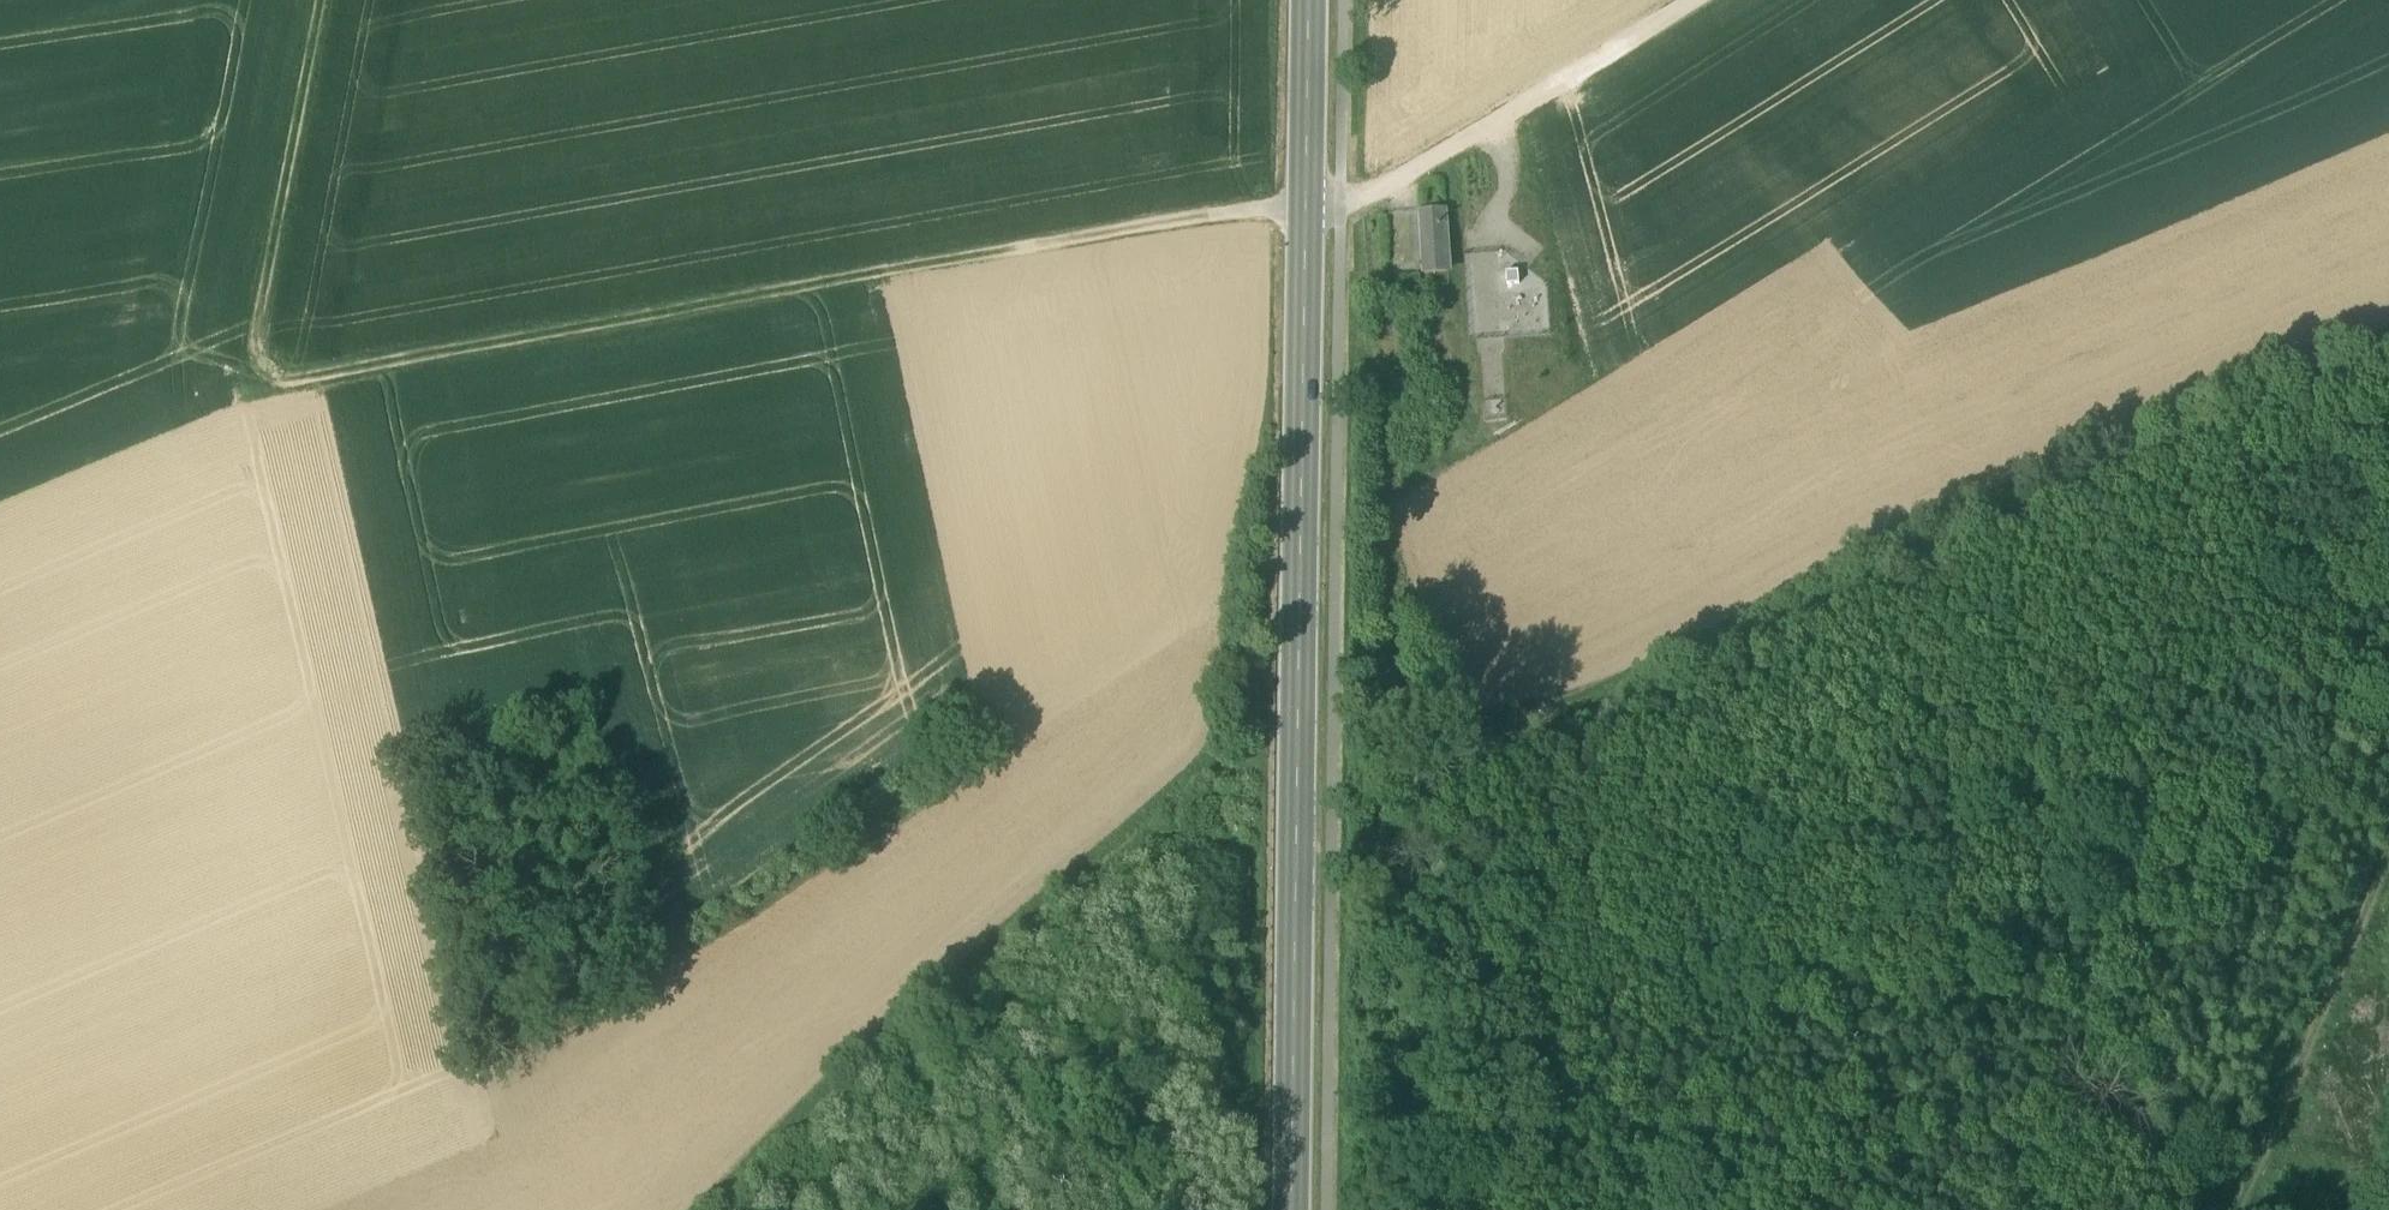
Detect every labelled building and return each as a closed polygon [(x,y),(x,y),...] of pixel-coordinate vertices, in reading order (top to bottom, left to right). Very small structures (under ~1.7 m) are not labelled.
[(1445,209),(1415,210),(1418,276),(1448,274),(1445,209)]
